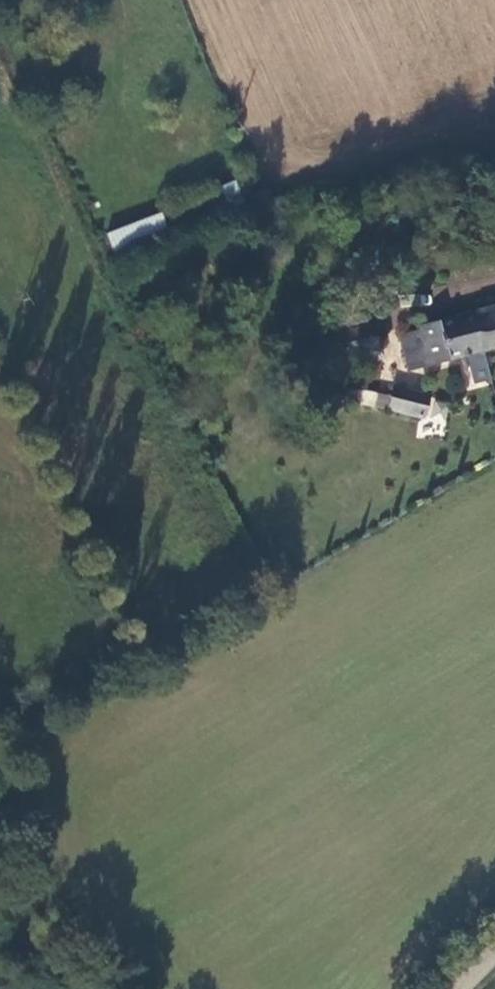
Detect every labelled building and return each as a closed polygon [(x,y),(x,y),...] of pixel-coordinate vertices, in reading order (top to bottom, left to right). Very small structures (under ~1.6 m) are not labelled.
[(212,217),(202,191),(133,214),(143,241),(212,217)] [(477,311),(486,349),(494,347),(494,306),(477,311)] [(486,349),(477,311),(421,326),(422,331),(404,335),(413,369),(469,353),(477,383),(493,379),(486,349)] [(381,345),(379,336),(376,324),(338,333),(343,354),(381,345)] [(413,411),(417,388),(395,384),(394,392),(380,389),(378,405),(413,411)] [(378,405),(380,389),(368,387),(365,403),(378,405)] [(433,390),(417,388),(413,411),(429,414),(433,390)]
